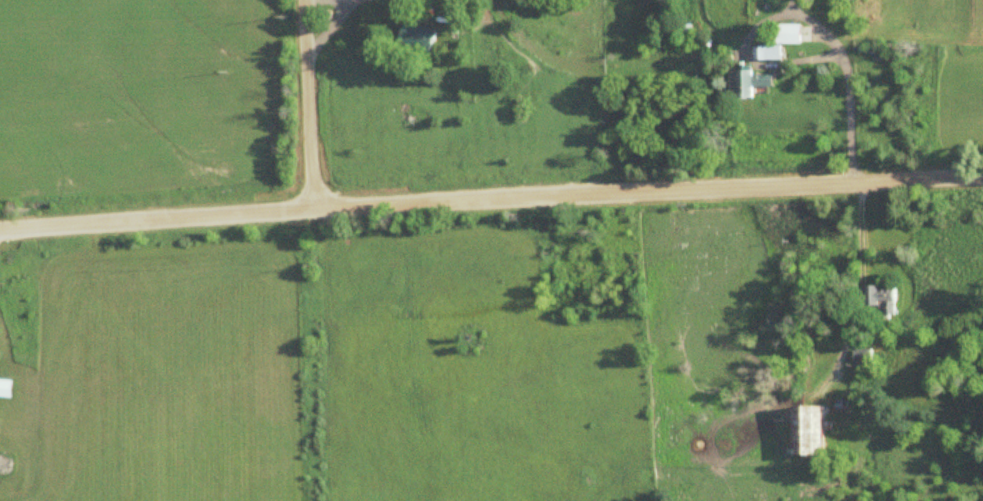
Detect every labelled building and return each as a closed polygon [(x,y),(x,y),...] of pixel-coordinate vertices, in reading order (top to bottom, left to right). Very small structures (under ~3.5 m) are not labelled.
[(398,39),(431,54),(441,33),(407,18),(398,39)] [(783,42),(804,42),(804,25),(783,25),(783,42)] [(757,45),(757,60),(785,60),(785,45),(757,45)] [(757,70),(741,70),(741,98),(758,98),(758,87),(773,87),(773,76),(757,76),(757,70)] [(873,315),(897,315),(897,286),(873,286),(873,315)] [(853,349),(853,365),(874,365),(874,349),(853,349)] [(831,456),(831,407),(799,406),(798,456),(831,456)]
